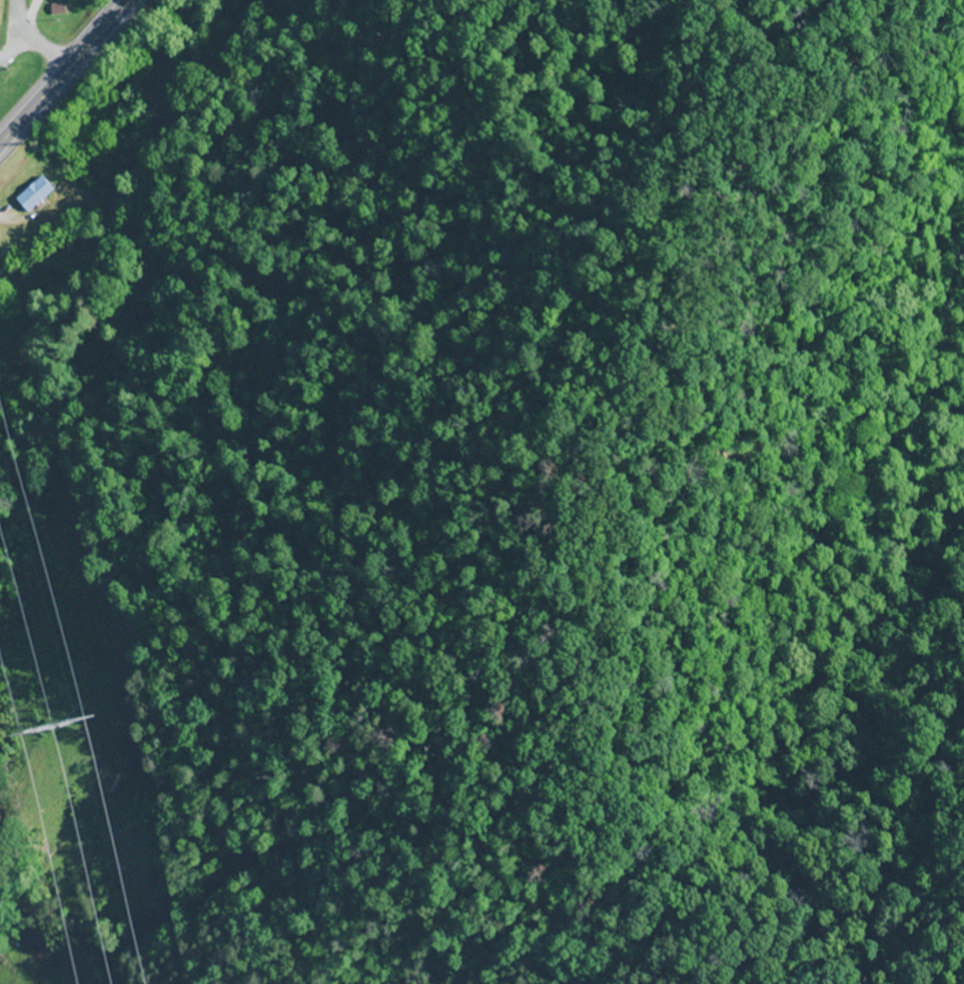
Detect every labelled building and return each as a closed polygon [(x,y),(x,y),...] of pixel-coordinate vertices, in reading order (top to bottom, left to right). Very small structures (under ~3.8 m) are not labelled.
[(51,189),(38,175),(13,200),(27,214),(51,189)]
